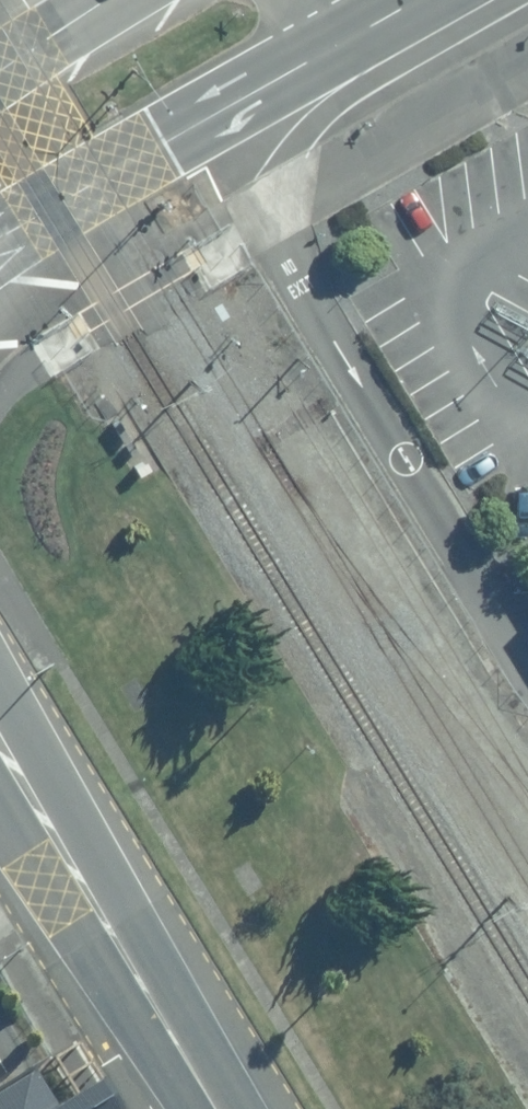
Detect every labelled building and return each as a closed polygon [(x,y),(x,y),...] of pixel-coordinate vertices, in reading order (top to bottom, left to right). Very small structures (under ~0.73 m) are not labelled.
[(43,1069),(0,1095),(0,1108),(67,1108),(43,1069)]
